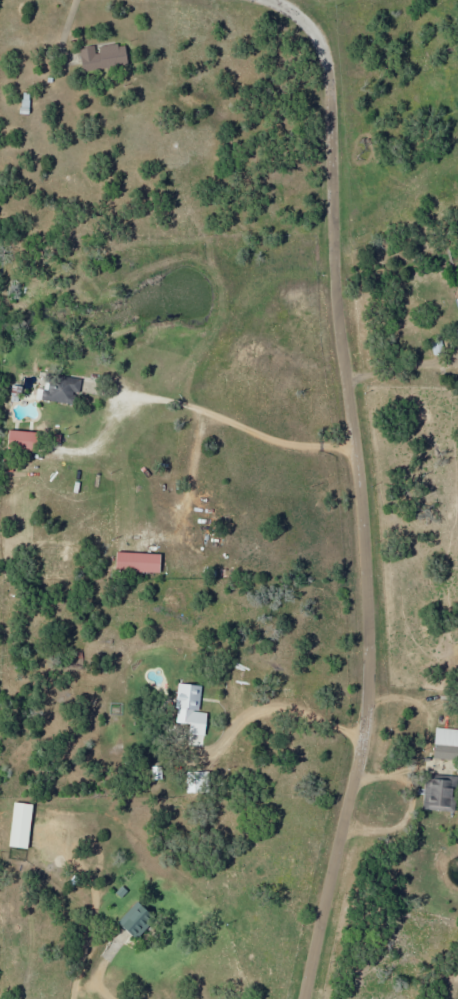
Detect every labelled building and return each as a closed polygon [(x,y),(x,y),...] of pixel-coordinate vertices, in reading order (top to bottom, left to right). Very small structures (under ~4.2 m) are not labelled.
[(80,49),(83,71),(127,65),(124,44),(96,48),(96,47),(80,49)] [(36,399),(72,404),(74,390),(80,391),(81,379),(58,376),(57,382),(45,381),(44,389),(38,389),(36,399)] [(7,449),(35,452),(37,433),(9,429),(7,449)] [(160,553),(116,552),(116,571),(160,572),(160,553)] [(199,712),(201,685),(178,684),(175,724),(189,725),(188,734),(205,736),(207,713),(199,712)] [(457,760),(457,729),(435,728),(434,759),(457,760)] [(187,793),(209,792),(208,772),(186,772),(187,793)] [(423,810),(453,811),(455,781),(424,780),(423,810)] [(27,849),(33,805),(14,802),(9,847),(27,849)] [(155,919),(138,902),(118,922),(136,939),(155,919)]
